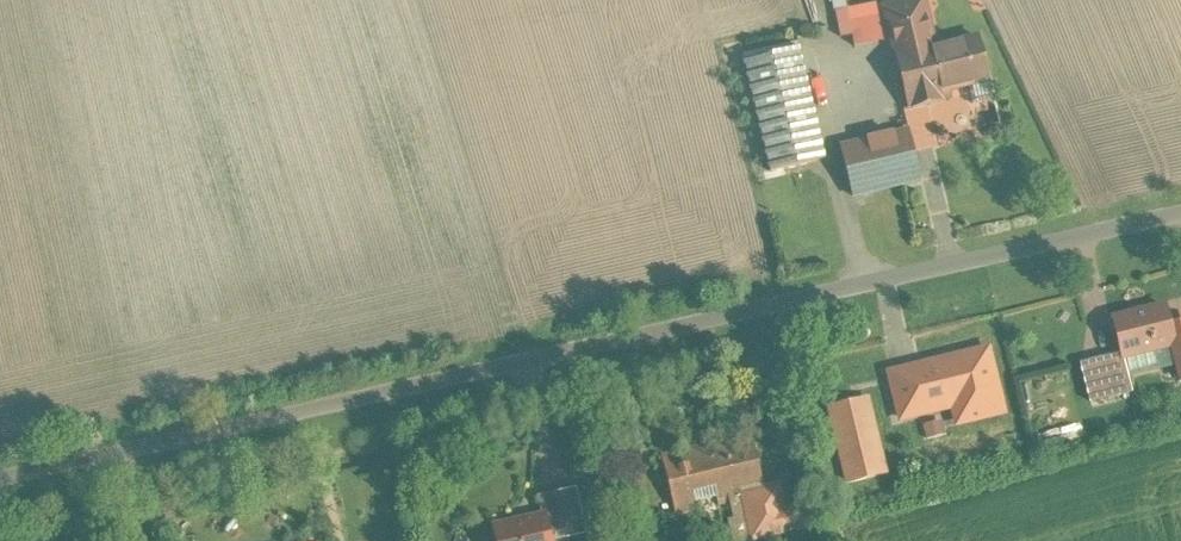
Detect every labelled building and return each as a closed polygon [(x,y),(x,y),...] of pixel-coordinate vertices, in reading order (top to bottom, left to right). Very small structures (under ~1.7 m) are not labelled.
[(981,37),(939,48),(927,0),(904,0),(879,6),(888,38),(904,104),(910,103),(911,108),(938,101),(937,96),(992,82),(981,37)] [(878,1),(836,11),(843,36),(855,33),(858,46),(888,38),(879,6),(878,1)] [(820,161),(798,48),(740,60),(762,172),(820,161)] [(911,125),(839,143),(853,198),(925,180),(911,125)] [(1166,302),(1108,315),(1118,358),(1169,347),(1176,345),(1171,323),(1166,302)] [(1180,383),(1180,321),(1171,323),(1176,345),(1169,347),(1178,384),(1180,383)] [(987,345),(885,370),(898,421),(949,408),(954,428),(1005,415),(987,345)] [(1079,367),(1087,401),(1126,392),(1118,358),(1079,367)] [(871,397),(827,408),(837,445),(880,434),(871,397)] [(755,430),(669,450),(683,513),(746,499),(744,491),(768,486),(755,430)] [(880,434),(837,445),(847,485),(890,474),(880,434)] [(755,540),(758,540),(821,528),(814,496),(790,502),(786,482),(768,486),(744,491),(746,499),(755,540)] [(580,486),(543,494),(548,513),(554,540),(555,540),(590,533),(580,486)] [(495,525),(499,540),(554,540),(548,513),(495,525)]
